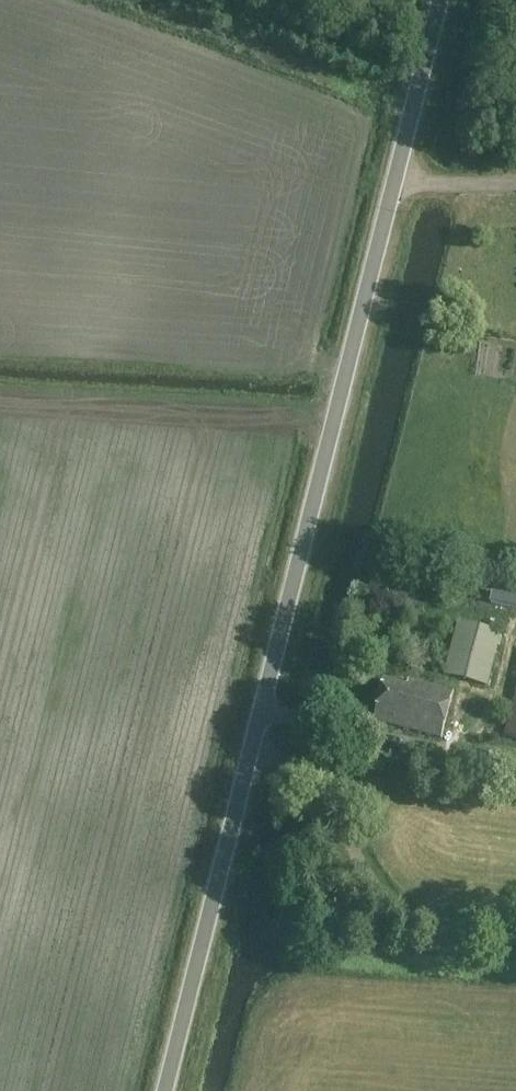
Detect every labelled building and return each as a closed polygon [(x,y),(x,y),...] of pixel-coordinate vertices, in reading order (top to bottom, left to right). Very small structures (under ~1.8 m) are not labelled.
[(444,675),(486,686),(500,634),(458,623),(445,674),(444,675)] [(442,739),(454,692),(409,680),(408,685),(385,679),(374,721),(442,739)] [(515,739),(515,708),(513,707),(505,737),(515,739)]
